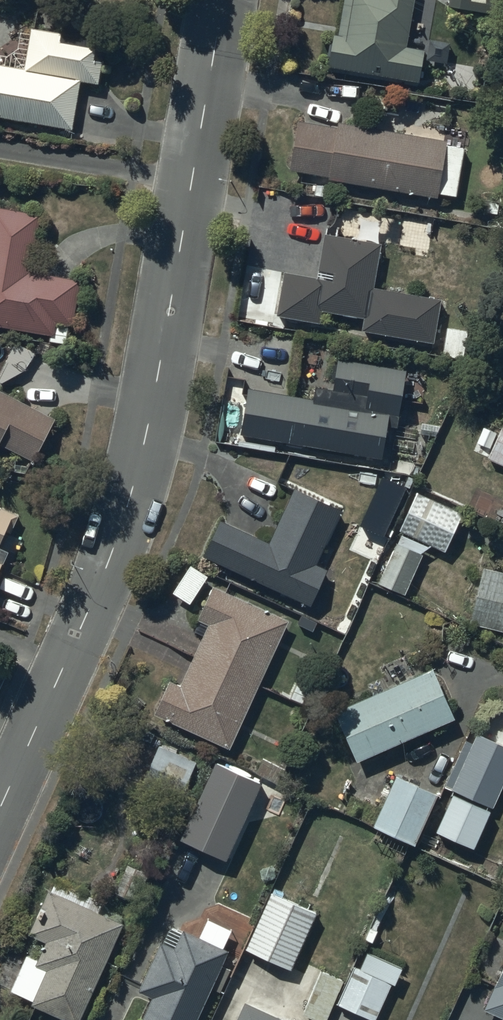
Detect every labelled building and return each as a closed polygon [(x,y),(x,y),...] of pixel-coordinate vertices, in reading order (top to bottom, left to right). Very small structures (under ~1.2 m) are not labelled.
[(338,30),(335,29),(329,63),(419,78),(424,45),(407,42),(413,0),(343,0),(338,30)] [(449,1),(494,8),(495,0),(449,0),(449,1)] [(39,37),(39,41),(28,39),(26,55),(15,61),(0,59),(0,123),(80,133),(87,87),(105,89),(108,67),(100,66),(102,53),(65,48),(66,41),(39,37)] [(338,123),(299,116),(290,166),(330,173),(329,175),(438,194),(439,190),(456,193),(465,144),(446,141),(447,138),(339,118),(338,123)] [(0,202),(0,322),(54,331),(56,317),(72,320),(80,275),(31,267),(41,208),(0,202)] [(319,274),(285,269),(278,312),(321,319),(323,308),(364,314),(363,327),(434,338),(441,293),(374,283),(381,239),(325,230),(319,274)] [(468,327),(447,324),(444,352),(464,355),(468,327)] [(397,423),(407,367),(339,355),(334,385),(317,382),(314,396),(248,384),(240,430),(382,455),(388,422),(397,423)] [(34,457),(56,415),(0,386),(0,440),(34,457)] [(490,409),(473,448),(502,461),(502,415),(490,409)] [(220,516),(203,551),(310,601),(326,565),(317,561),(342,505),(295,483),(269,539),(220,516)] [(398,541),(396,540),(379,580),(406,592),(428,542),(444,549),(462,509),(417,489),(399,529),(402,530),(398,541)] [(0,567),(10,571),(24,540),(10,533),(20,512),(0,503),(0,567)] [(191,561),(172,589),(190,601),(209,573),(191,561)] [(483,562),(470,618),(502,626),(502,567),(483,562)] [(287,617),(212,584),(198,616),(200,616),(194,629),(202,632),(181,681),(168,675),(152,711),(230,746),(287,617)] [(394,681),(336,706),(358,756),(457,713),(434,662),(412,672),(404,654),(385,662),(394,681)] [(477,730),(473,739),(465,736),(444,784),(453,788),(437,827),(476,844),(502,784),(502,741),(477,730)] [(159,740),(141,782),(179,799),(197,757),(159,740)] [(215,757),(180,833),(226,855),(261,778),(215,757)] [(439,789),(397,771),(375,822),(418,839),(439,789)] [(151,868),(129,859),(116,890),(138,899),(151,868)] [(27,929),(46,938),(38,956),(26,950),(10,986),(34,996),(32,1000),(76,1019),(77,1019),(123,919),(48,884),(27,929)] [(317,906),(271,886),(246,945),(292,965),(317,906)] [(138,986),(153,993),(141,1019),(196,1019),(211,986),(221,990),(231,967),(221,963),(229,945),(185,925),(183,929),(170,923),(164,938),(161,936),(138,986)] [(355,962),(338,1000),(375,1017),(392,979),(395,981),(403,963),(368,947),(360,964),(355,962)] [(483,1007),(502,1016),(502,963),(483,1007)] [(344,976),(321,966),(301,1009),(325,1019),(344,976)] [(233,1019),(300,1019),(245,995),(233,1019)]
